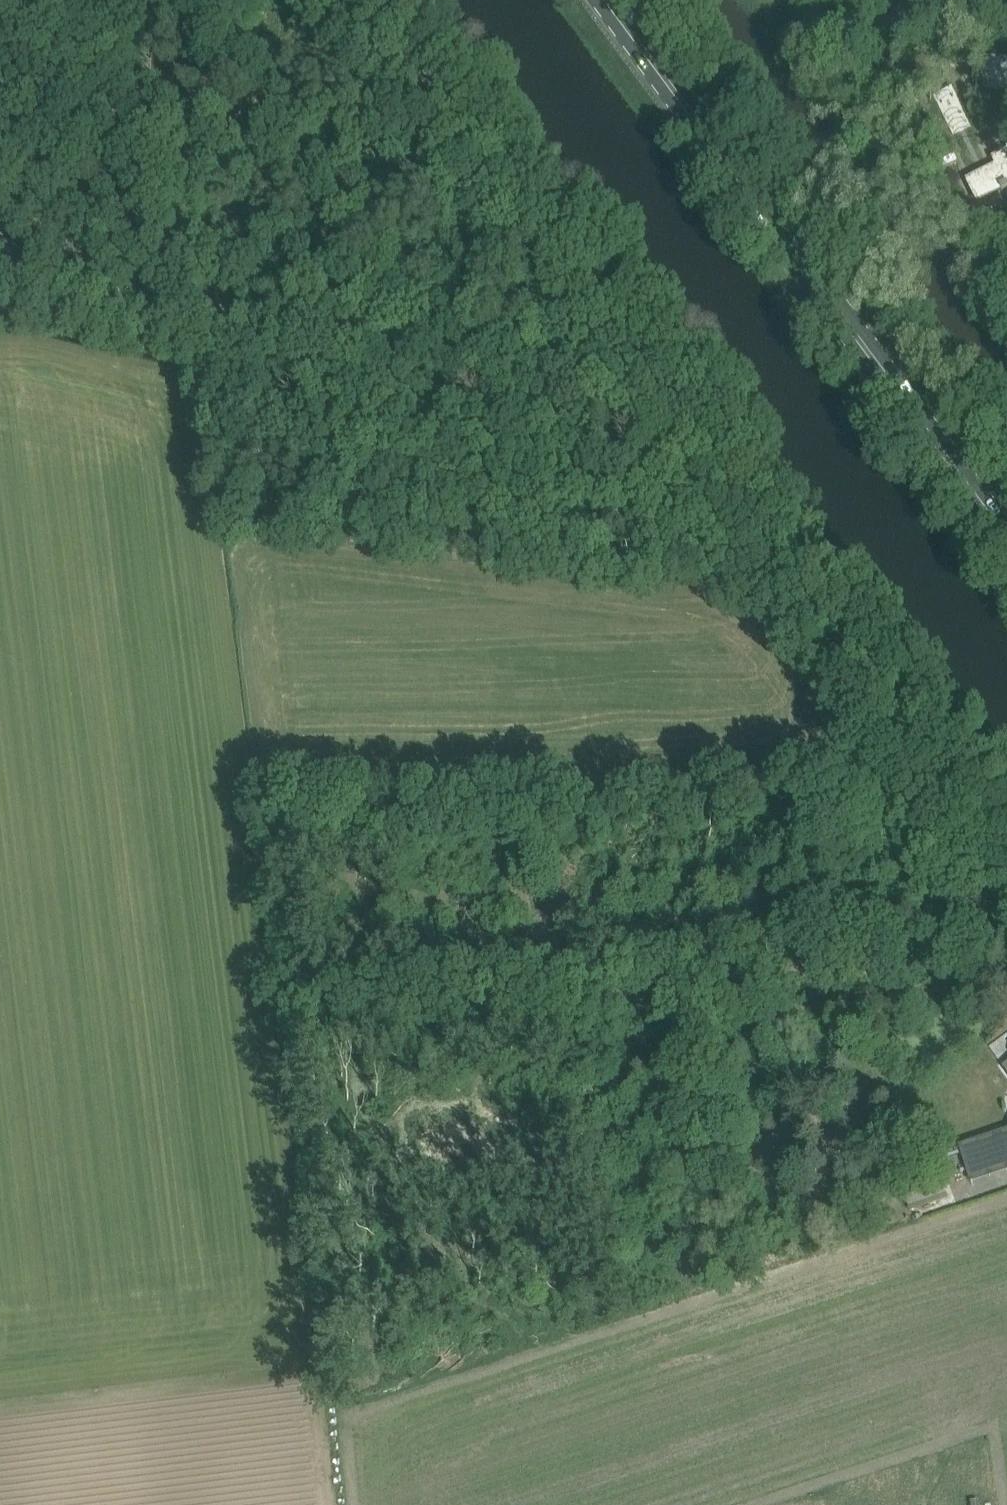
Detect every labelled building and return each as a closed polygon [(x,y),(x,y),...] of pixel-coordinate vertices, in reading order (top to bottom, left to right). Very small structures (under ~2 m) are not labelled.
[(978,201),(1001,189),(1002,191),(1006,189),(1006,153),(993,160),(997,166),(968,181),(978,201)] [(966,1203),(960,1182),(922,1193),(928,1214),(966,1203)]
